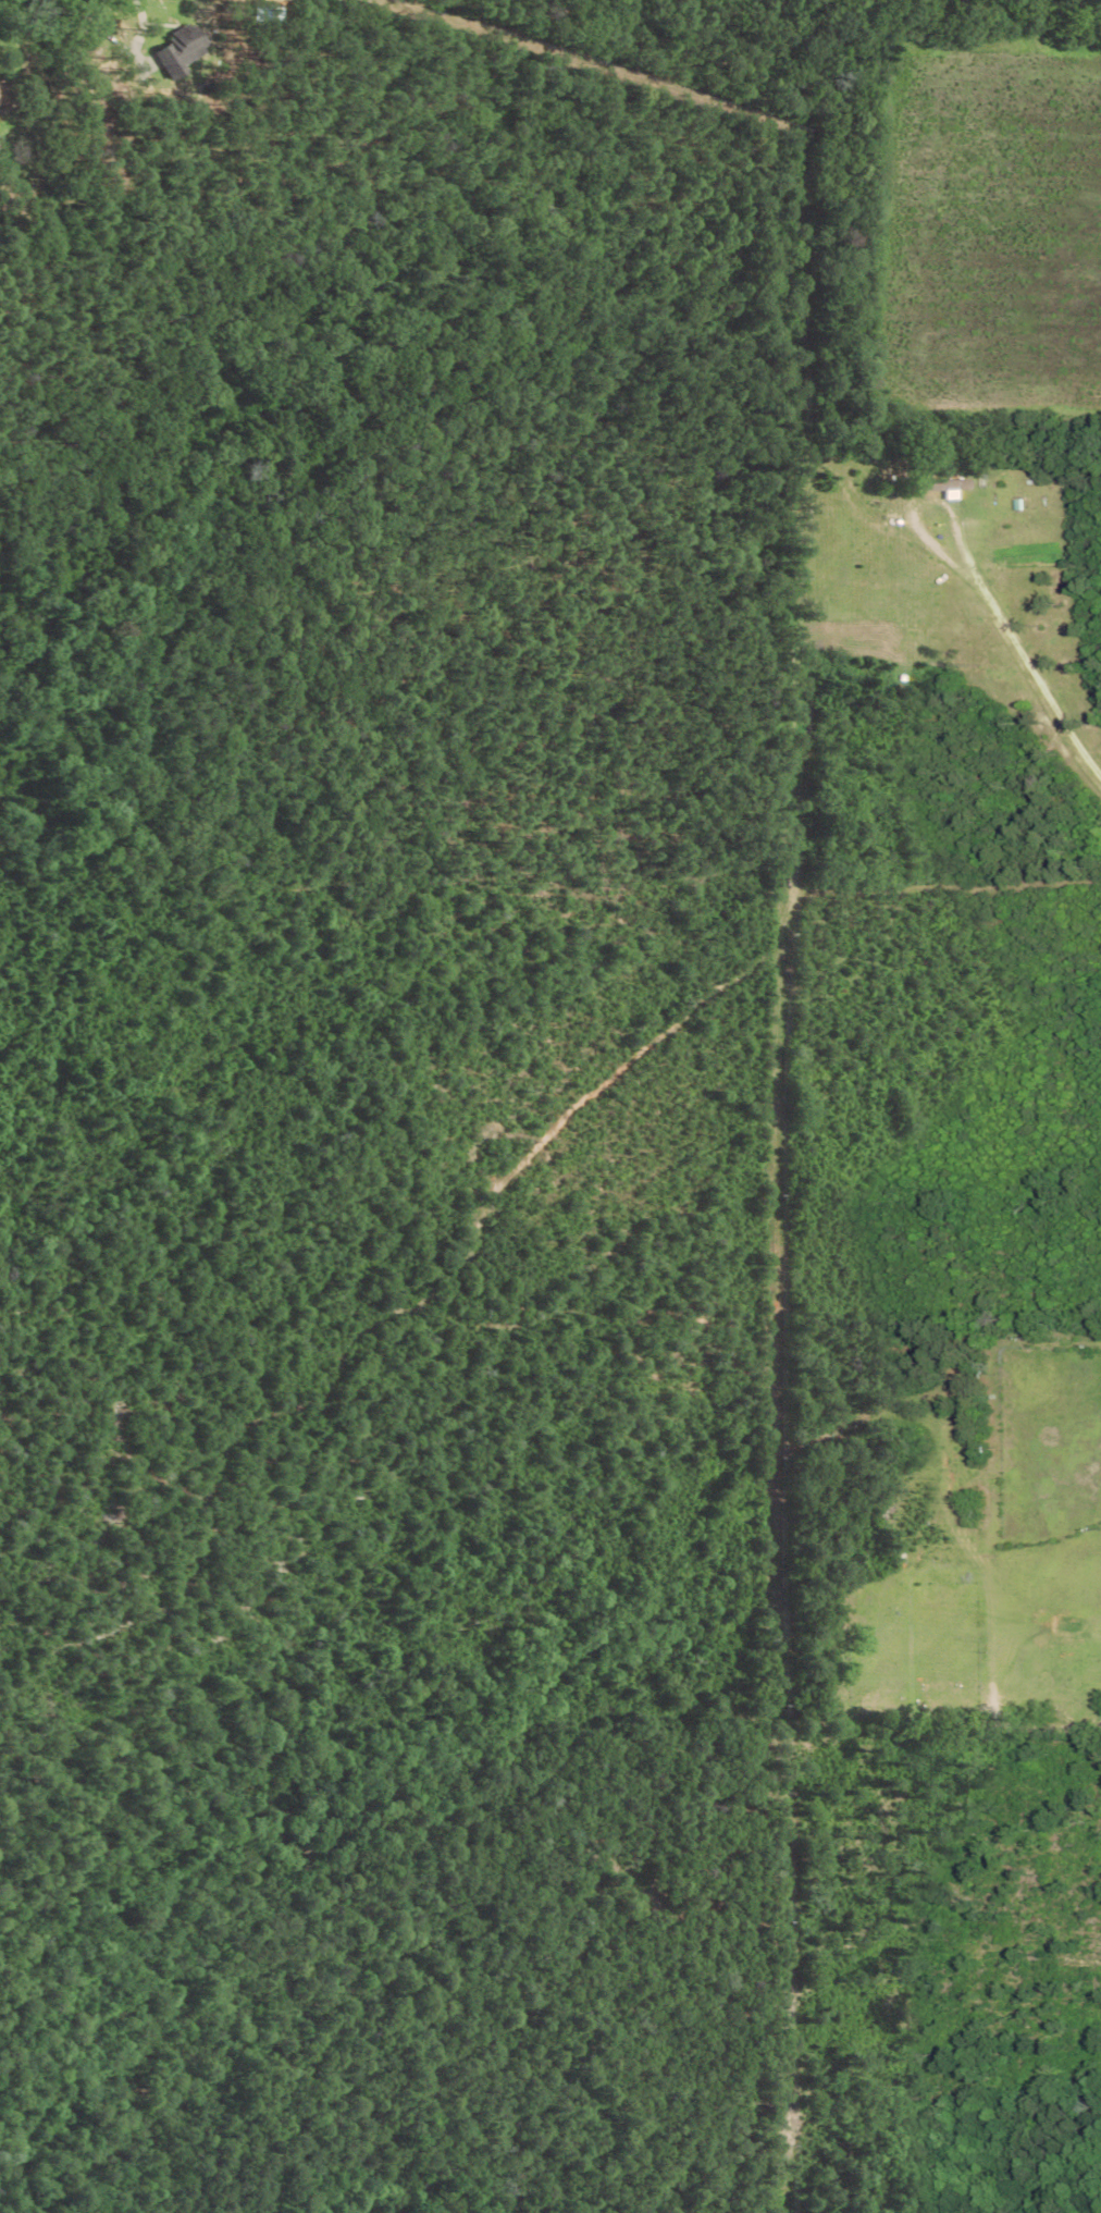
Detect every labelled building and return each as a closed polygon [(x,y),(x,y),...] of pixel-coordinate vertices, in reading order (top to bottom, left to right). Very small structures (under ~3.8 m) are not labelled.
[(207,46),(194,22),(172,34),(184,57),(207,46)] [(973,490),(973,480),(933,481),(933,491),(973,490)]
